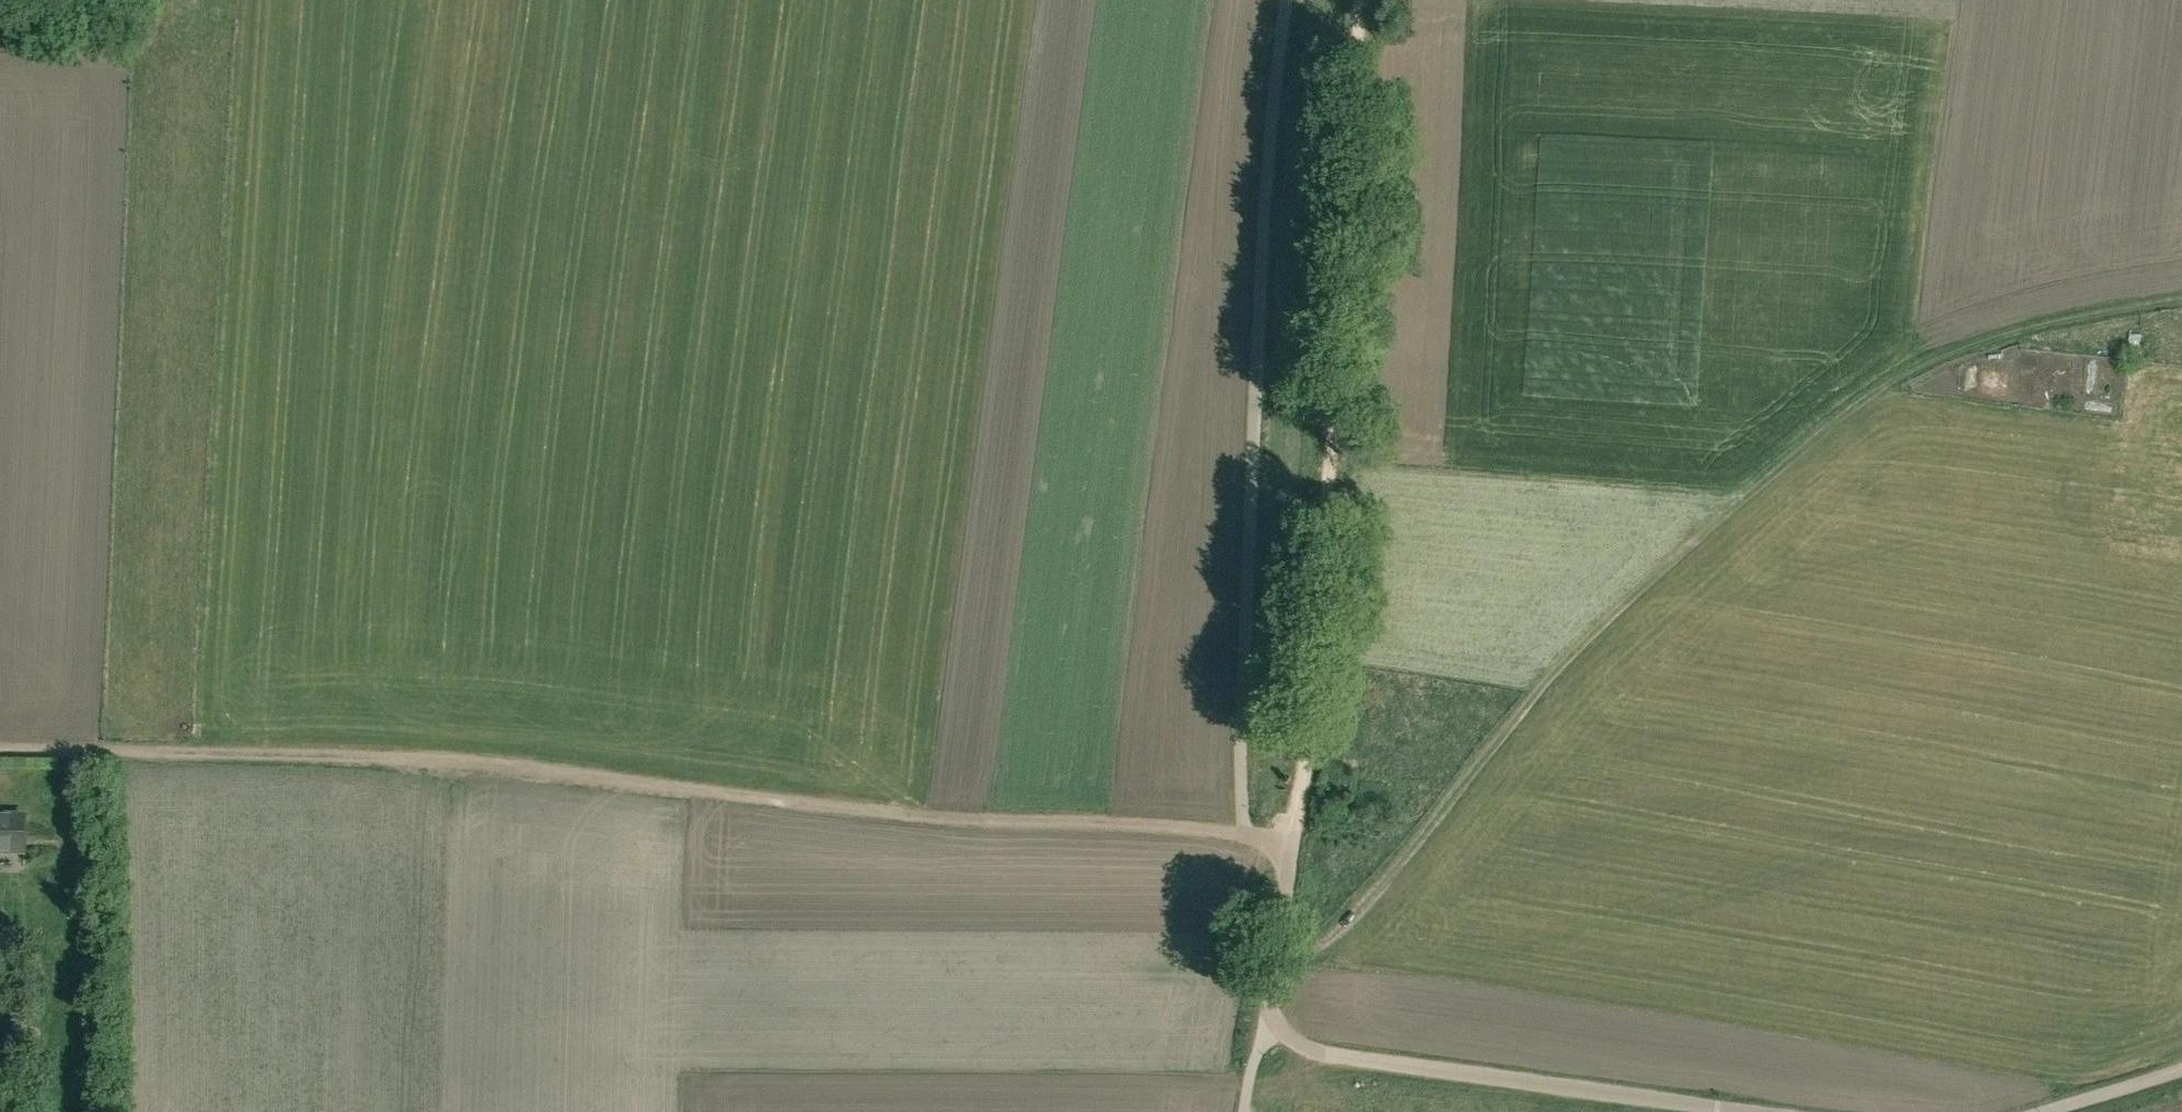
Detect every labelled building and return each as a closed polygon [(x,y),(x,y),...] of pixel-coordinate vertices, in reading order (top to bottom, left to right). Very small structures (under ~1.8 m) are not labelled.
[(24,851),(25,816),(0,815),(0,850),(24,851)]
